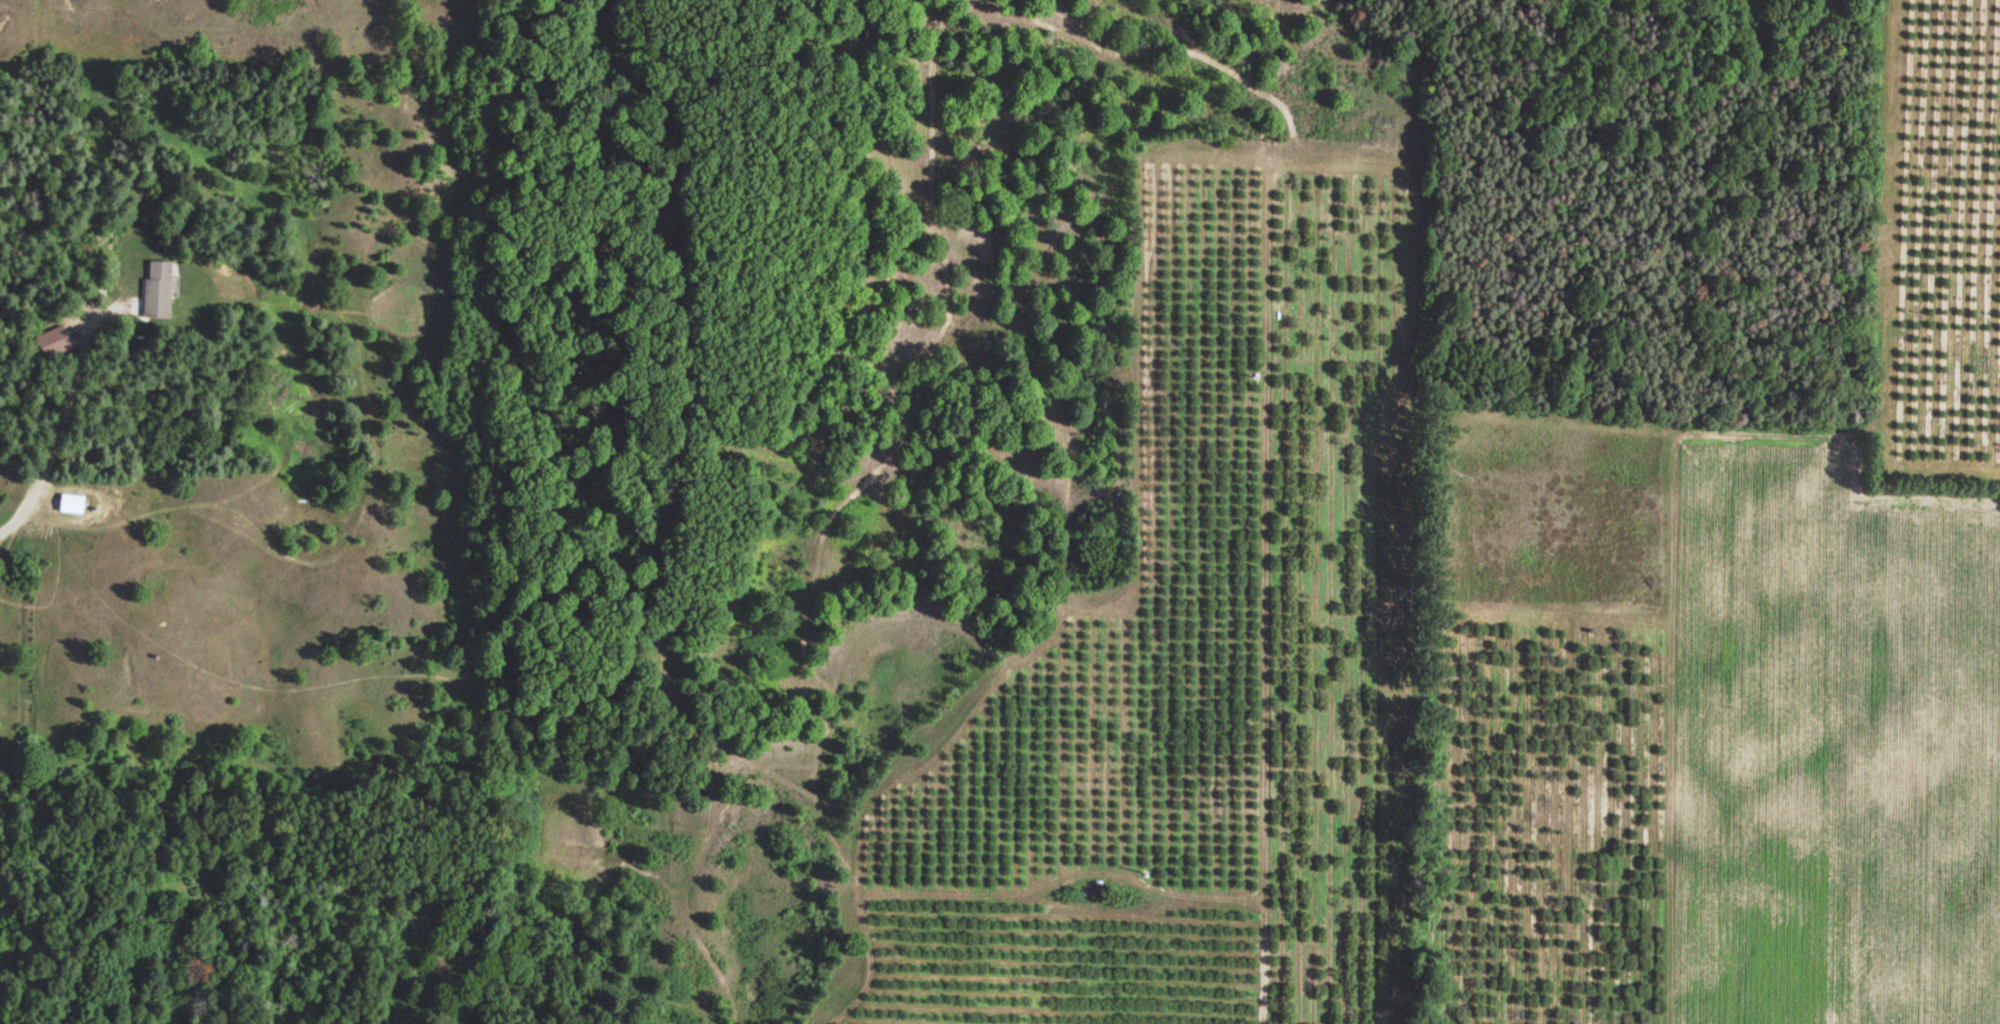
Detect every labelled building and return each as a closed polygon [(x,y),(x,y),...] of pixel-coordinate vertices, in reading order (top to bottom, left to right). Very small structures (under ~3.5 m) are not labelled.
[(141,319),(167,320),(168,263),(142,263),(141,319)] [(32,337),(39,359),(68,350),(61,328),(32,337)]
